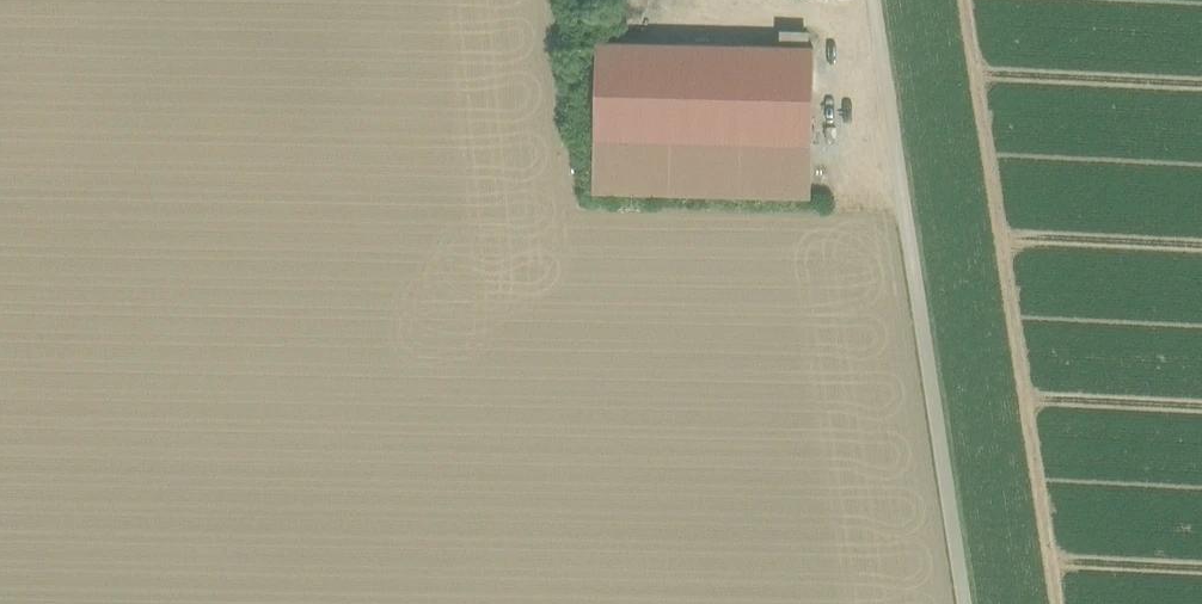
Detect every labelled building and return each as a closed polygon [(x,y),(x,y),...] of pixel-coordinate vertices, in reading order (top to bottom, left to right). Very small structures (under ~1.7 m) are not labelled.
[(813,47),(598,39),(595,191),(811,197),(813,47)]
